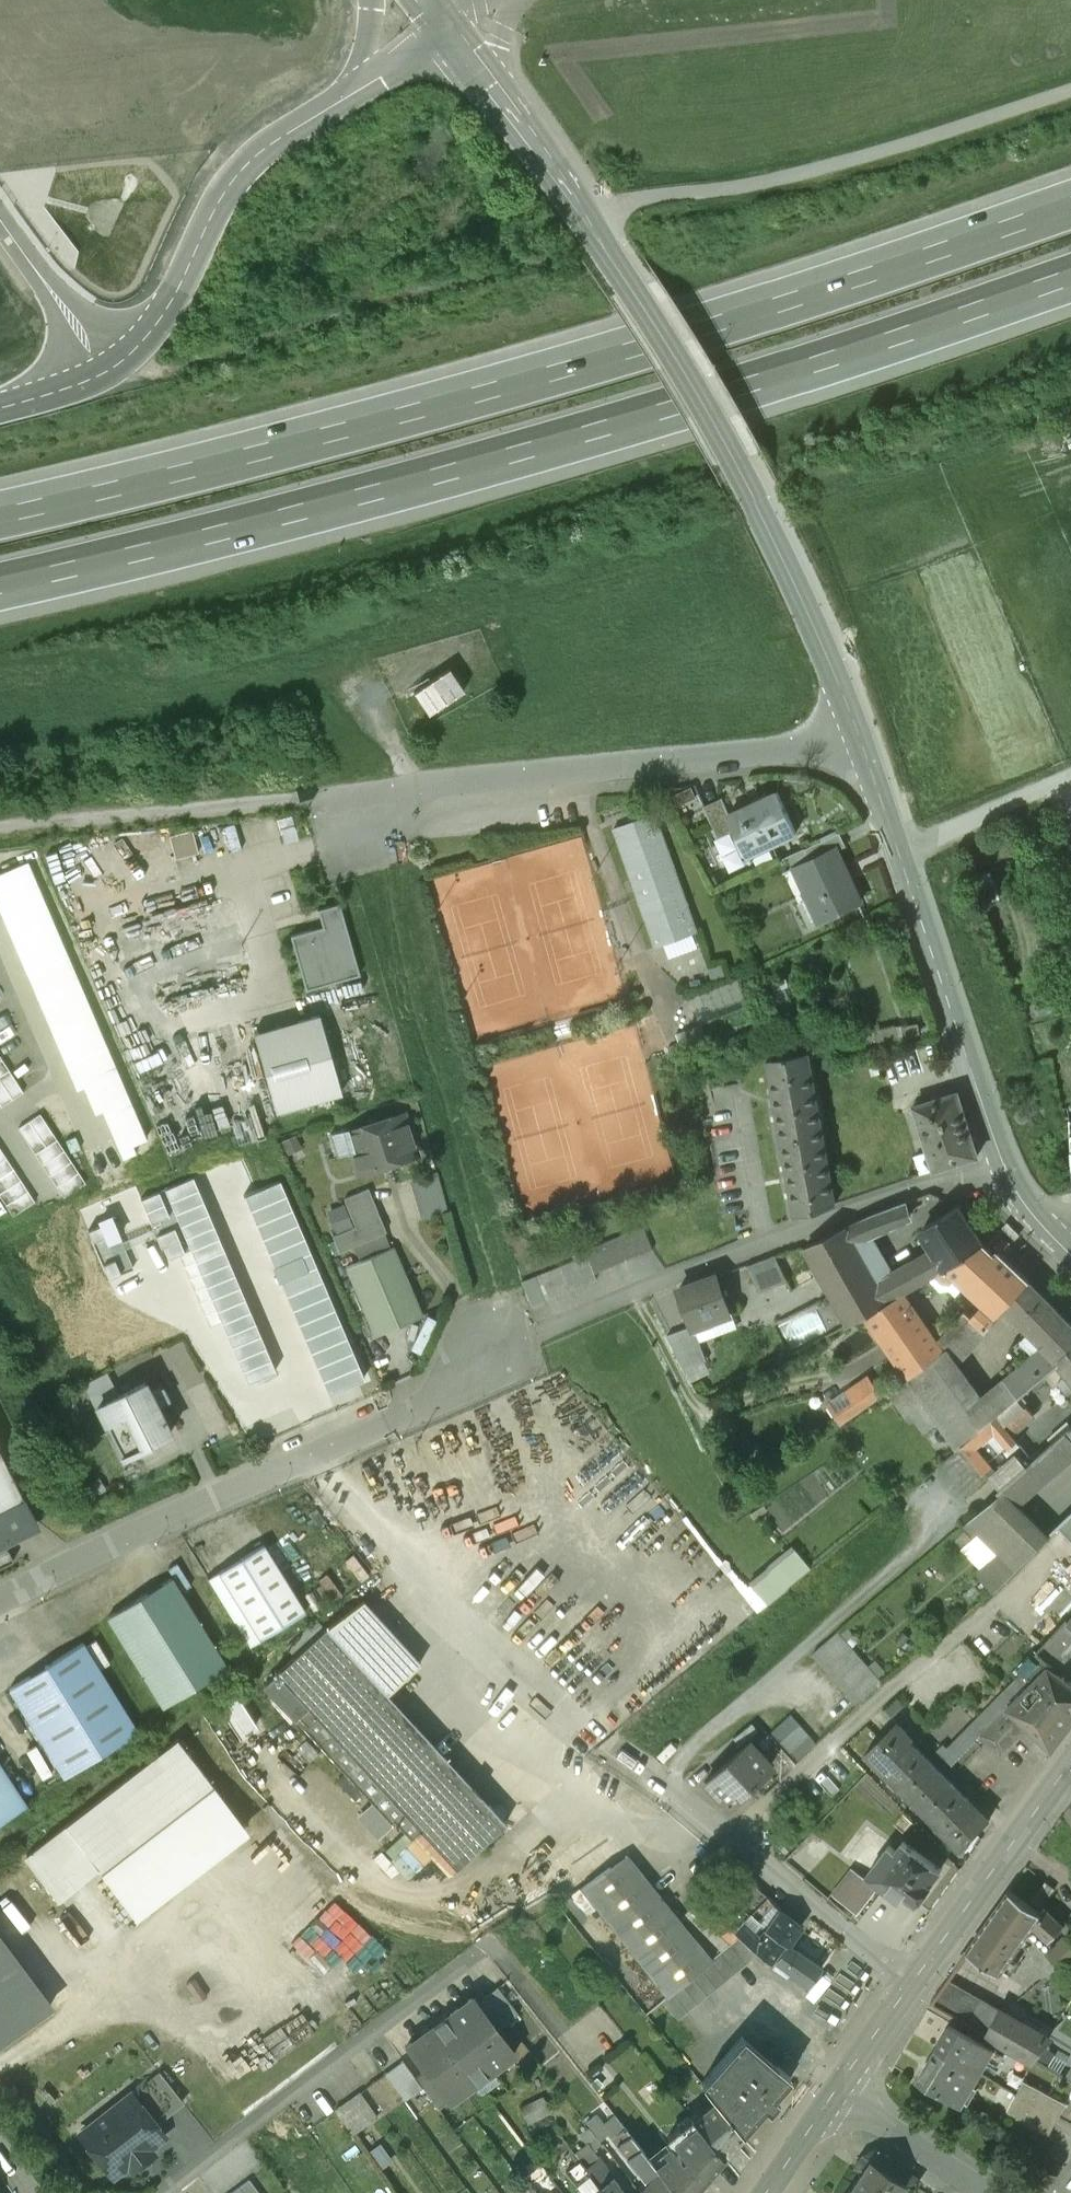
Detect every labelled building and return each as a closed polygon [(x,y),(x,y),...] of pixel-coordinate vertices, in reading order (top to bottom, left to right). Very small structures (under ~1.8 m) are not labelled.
[(401,689),(417,712),(460,683),(444,660),(401,689)] [(732,816),(750,855),(797,834),(779,794),(732,816)] [(616,830),(659,946),(699,932),(656,815),(616,830)] [(170,852),(194,850),(193,828),(168,830),(170,852)] [(797,868),(822,920),(860,902),(837,851),(797,868)] [(340,902),(318,909),(322,926),(290,934),(305,989),(360,973),(340,902)] [(319,1015),(302,1020),(301,1018),(254,1032),(276,1110),(324,1096),(324,1095),(341,1090),(319,1015)] [(836,1203),(809,1053),(769,1060),(794,1218),(836,1203)] [(15,1097),(0,1069),(0,1105),(15,1097)] [(916,1107),(934,1170),(979,1156),(958,1094),(916,1107)] [(14,1123),(57,1196),(81,1182),(37,1109),(14,1123)] [(405,1114),(350,1131),(349,1129),(330,1134),(337,1157),(351,1152),(358,1173),(418,1154),(405,1114)] [(9,1214),(33,1199),(0,1148),(0,1200),(9,1214)] [(408,1171),(413,1211),(443,1207),(438,1167),(408,1171)] [(1059,1184),(1060,1195),(1070,1193),(1070,1182),(1059,1184)] [(370,1189),(346,1199),(356,1225),(332,1236),(339,1252),(387,1232),(370,1189)] [(907,1202),(846,1227),(805,1247),(849,1325),(866,1315),(904,1293),(930,1279),(930,1278),(929,1277),(918,1261),(880,1281),(859,1245),(872,1239),(871,1236),(912,1218),(907,1202)] [(960,1209),(925,1229),(935,1252),(918,1261),(929,1277),(930,1278),(930,1279),(931,1278),(985,1244),(960,1209)] [(597,1279),(595,1275),(654,1250),(644,1226),(585,1251),(586,1256),(522,1283),(533,1307),(597,1279)] [(985,1244),(931,1278),(935,1285),(954,1275),(989,1308),(984,1312),(982,1310),(974,1319),(987,1331),(998,1316),(1007,1307),(1029,1282),(998,1252),(985,1244)] [(394,1249),(345,1268),(375,1338),(424,1317),(394,1249)] [(757,1286),(777,1276),(766,1255),(746,1266),(757,1286)] [(717,1274),(680,1288),(694,1325),(697,1332),(698,1332),(715,1326),(712,1318),(731,1311),(717,1274)] [(1070,1351),(1070,1324),(1029,1282),(1007,1307),(1048,1347),(1061,1360),(1070,1351)] [(904,1293),(866,1315),(911,1378),(938,1358),(930,1350),(937,1345),(939,1342),(904,1293)] [(937,1345),(930,1350),(938,1358),(911,1378),(943,1423),(961,1449),(985,1425),(998,1414),(1057,1364),(1061,1360),(1048,1347),(978,1406),(950,1369),(987,1331),(974,1319),(966,1312),(939,1342),(937,1345)] [(697,1332),(694,1325),(669,1334),(686,1369),(708,1358),(698,1332),(697,1332)] [(1070,1378),(1070,1351),(1061,1360),(1057,1364),(1070,1378)] [(108,1373),(84,1385),(96,1409),(106,1403),(119,1397),(108,1373)] [(870,1374),(827,1403),(841,1423),(884,1394),(870,1374)] [(943,1423),(911,1378),(889,1393),(908,1420),(914,1416),(926,1434),(943,1423)] [(162,1388),(151,1394),(145,1384),(119,1397),(106,1403),(132,1454),(171,1435),(157,1407),(169,1401),(162,1388)] [(985,1425),(961,1449),(1003,1493),(1070,1435),(1070,1425),(1064,1419),(1050,1430),(1048,1427),(1014,1459),(1000,1442),(1013,1430),(998,1414),(985,1425)] [(971,1521),(999,1551),(977,1572),(995,1588),(1050,1536),(1019,1505),(1070,1460),(1070,1435),(1003,1493),(971,1521)] [(25,1497),(0,1448),(0,1509),(25,1497)] [(0,1509),(0,1538),(1,1537),(4,1544),(5,1544),(2,1538),(37,1521),(25,1497),(0,1509)] [(1059,1526),(1070,1538),(1070,1515),(1059,1526)] [(744,1580),(765,1602),(807,1563),(787,1541),(744,1580)] [(209,1580),(250,1647),(306,1613),(264,1546),(209,1580)] [(173,1578),(108,1619),(164,1708),(228,1669),(173,1578)] [(420,1666),(364,1603),(327,1629),(264,1687),(295,1722),(298,1719),(306,1728),(303,1730),(390,1829),(395,1825),(411,1843),(421,1835),(454,1871),(504,1827),(386,1696),(420,1666)] [(884,1682),(840,1632),(814,1654),(860,1705),(884,1682)] [(10,1689),(65,1777),(139,1732),(84,1643),(10,1689)] [(1024,1672),(950,1748),(946,1744),(940,1750),(955,1764),(984,1734),(1010,1706),(1009,1705),(1050,1666),(1051,1667),(1054,1665),(1038,1651),(1020,1668),(1024,1672)] [(1054,1748),(1070,1725),(1070,1682),(1051,1667),(1009,1705),(1010,1706),(1030,1725),(1041,1736),(1054,1748)] [(1021,1734),(1030,1725),(1010,1706),(984,1734),(1004,1752),(1021,1734)] [(819,1744),(792,1715),(773,1733),(799,1760),(819,1744)] [(975,1805),(912,1742),(916,1739),(899,1722),(867,1754),(891,1778),(892,1777),(939,1825),(939,1826),(961,1849),(991,1819),(976,1804),(975,1805)] [(1041,1736),(1030,1725),(1021,1734),(1032,1745),(1041,1736)] [(176,1738),(28,1852),(62,1896),(99,1868),(135,1914),(246,1828),(176,1738)] [(749,1743),(706,1783),(729,1808),(772,1768),(749,1743)] [(27,1805),(0,1763),(0,1822),(27,1805)] [(919,1851),(918,1852),(908,1844),(908,1843),(907,1842),(899,1853),(891,1847),(870,1875),(891,1890),(895,1884),(920,1902),(933,1885),(932,1885),(943,1871),(936,1866),(937,1865),(919,1851)] [(693,1937),(627,1856),(581,1889),(668,1998),(713,1961),(693,1937)] [(745,1882),(737,1873),(726,1884),(735,1892),(745,1882)] [(863,1881),(849,1899),(861,1908),(860,1908),(862,1909),(877,1890),(875,1888),(874,1889),(863,1881)] [(1065,1925),(1044,1907),(1041,1911),(1010,1890),(968,1951),(1000,1974),(1034,1926),(1051,1941),(1065,1925)] [(903,1911),(884,1896),(870,1916),(888,1930),(903,1911)] [(801,1927),(780,1911),(754,1951),(773,1964),(788,1944),(801,1927)] [(668,1998),(663,2002),(679,2021),(756,1957),(740,1939),(668,1998)] [(823,1966),(788,1944),(773,1964),(787,1974),(790,1971),(809,1985),(823,1966)] [(48,2011),(0,1947),(0,2047),(48,2011)] [(1002,2012),(947,1981),(931,2004),(988,2036),(1002,2012)] [(519,2014),(499,1987),(487,1996),(508,2022),(519,2014)] [(472,1996),(450,2013),(493,2070),(515,2054),(498,2030),(478,2003),(472,1996)] [(508,2022),(487,1996),(478,2003),(498,2030),(508,2022)] [(1047,2036),(1003,2011),(1002,2012),(988,2036),(1026,2058),(1047,2036)] [(450,2013),(429,2029),(472,2086),(493,2070),(450,2013)] [(976,2040),(952,2026),(938,2050),(963,2065),(970,2054),(964,2051),(969,2043),(973,2045),(976,2040)] [(429,2029),(408,2045),(426,2070),(450,2102),(451,2102),(472,2086),(429,2029)] [(777,2067),(743,2038),(702,2084),(716,2101),(742,2134),(765,2108),(769,2112),(779,2101),(775,2097),(791,2078),(778,2067),(777,2067)] [(917,2081),(962,2107),(980,2075),(963,2065),(938,2050),(917,2081)] [(416,2078),(403,2061),(385,2074),(403,2098),(404,2100),(422,2087),(416,2078)] [(145,2075),(165,2107),(176,2101),(156,2068),(145,2075)] [(450,2102),(426,2070),(416,2078),(422,2087),(439,2110),(450,2102)] [(403,2098),(385,2074),(367,2086),(384,2111),(403,2098)] [(1067,2106),(1026,2083),(1018,2096),(1060,2119),(1067,2106)] [(132,2093),(81,2133),(114,2175),(129,2164),(133,2169),(154,2154),(149,2148),(165,2135),(132,2093)] [(1060,2119),(1018,2096),(1009,2114),(1050,2136),(1060,2119)] [(742,2134),(716,2101),(693,2120),(696,2124),(724,2159),(744,2136),(742,2134)] [(609,2133),(595,2116),(586,2122),(596,2135),(600,2141),(609,2133)] [(680,2127),(668,2137),(672,2143),(663,2150),(668,2156),(655,2166),(677,2192),(695,2192),(724,2159),(696,2124),(684,2133),(680,2127)] [(625,2128),(612,2138),(640,2172),(646,2168),(654,2177),(641,2192),(677,2192),(655,2166),(625,2128)] [(596,2135),(587,2140),(594,2150),(603,2144),(600,2141),(596,2135)] [(919,2180),(876,2150),(869,2160),(904,2184),(912,2190),(919,2180)] [(600,2157),(588,2168),(601,2186),(614,2177),(600,2157)] [(581,2160),(567,2171),(585,2192),(592,2192),(601,2186),(588,2168),(581,2160)] [(904,2184),(870,2161),(848,2192),(899,2192),(904,2184)] [(625,2192),(614,2177),(601,2186),(607,2192),(625,2192)] [(230,2192),(261,2192),(250,2179),(230,2192)]
